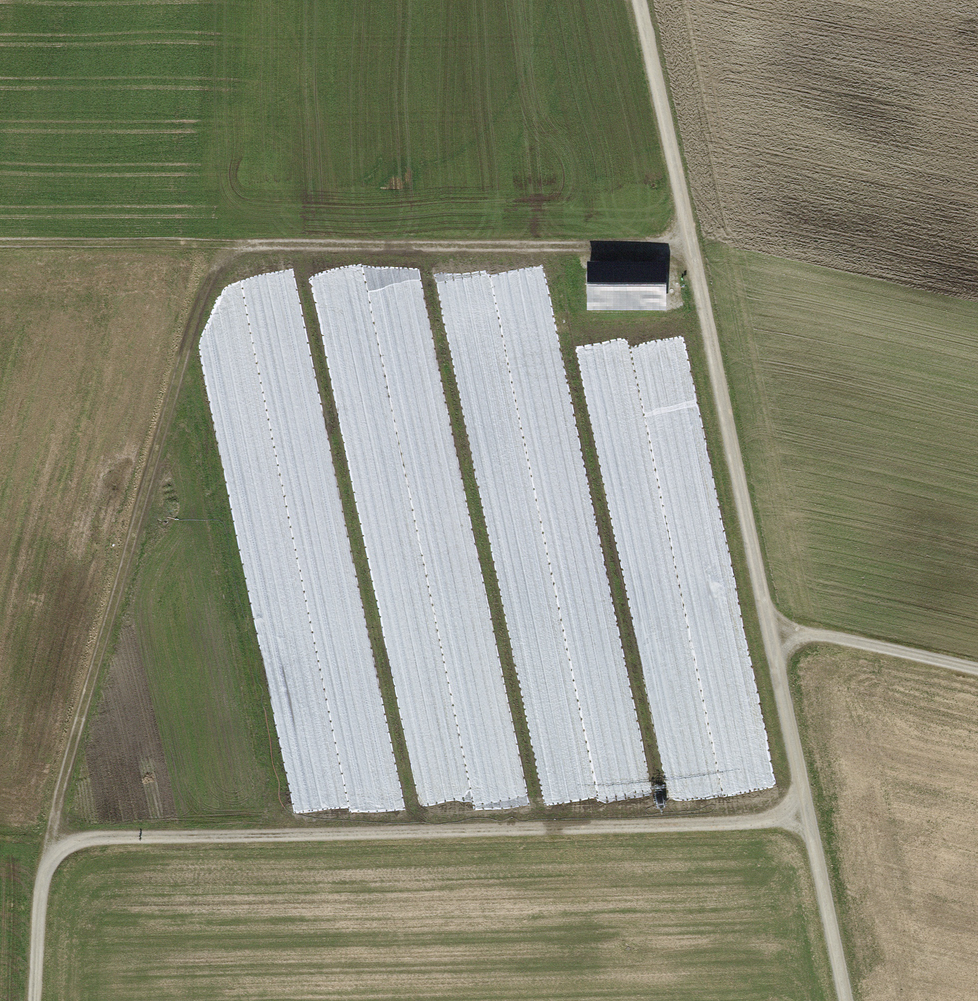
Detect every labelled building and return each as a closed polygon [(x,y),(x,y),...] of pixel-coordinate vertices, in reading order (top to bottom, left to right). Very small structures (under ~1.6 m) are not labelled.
[(596,307),(673,308),(673,258),(596,257),(596,307)]
